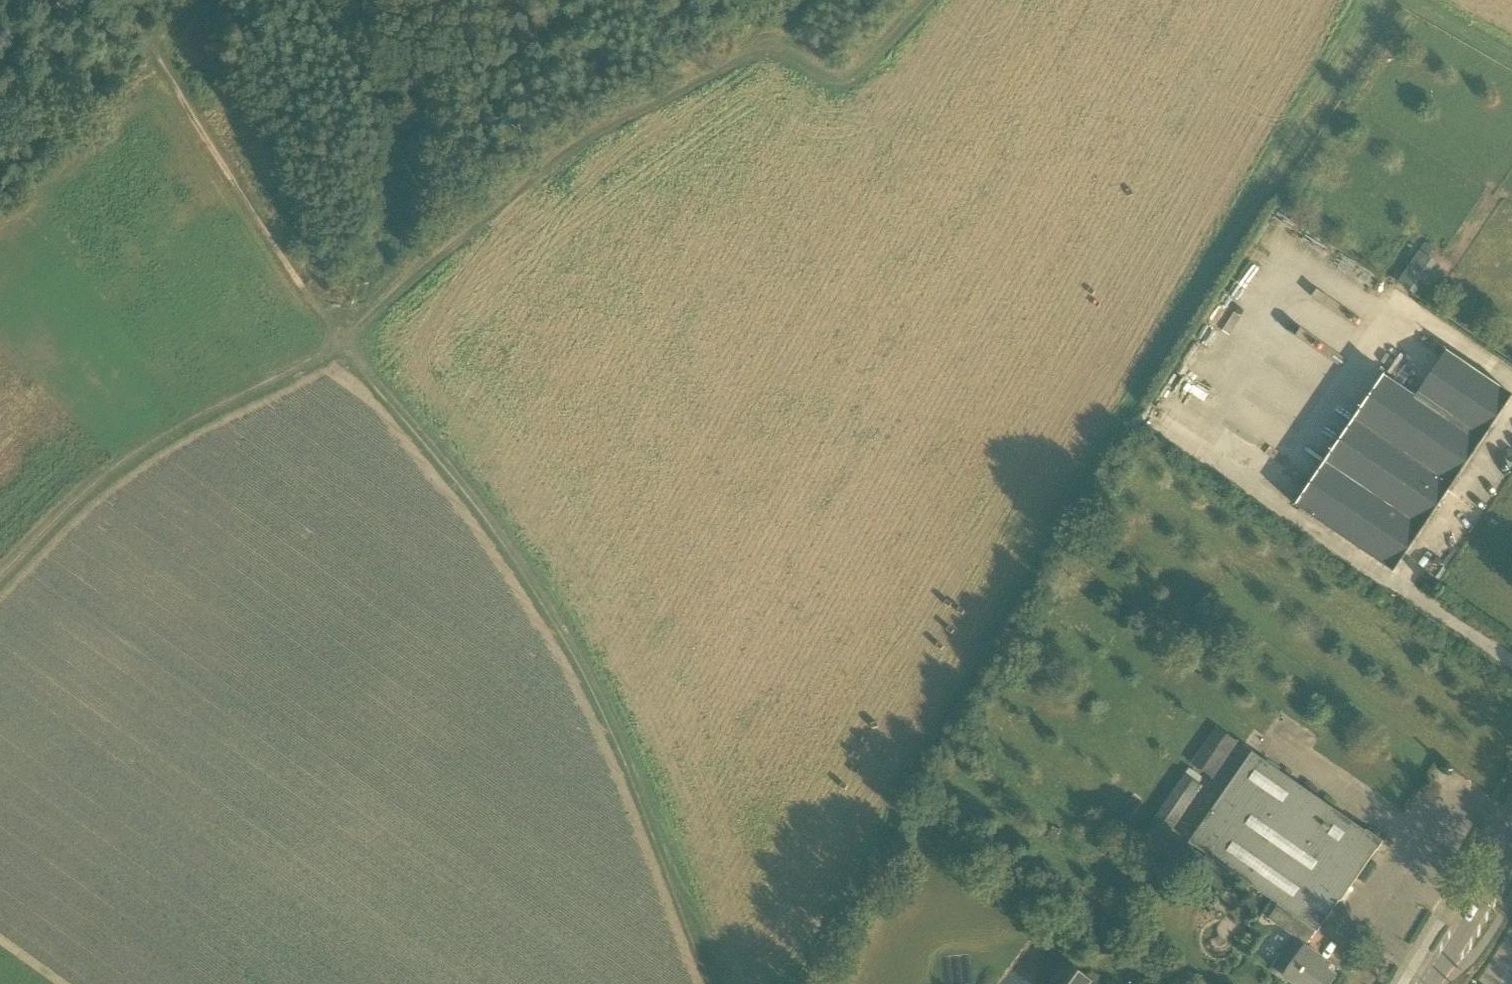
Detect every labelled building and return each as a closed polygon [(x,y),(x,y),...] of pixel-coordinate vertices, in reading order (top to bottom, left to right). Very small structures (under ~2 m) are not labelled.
[(1419,279),(1432,259),(1419,250),(1397,283),(1415,295),(1424,282),(1419,279)] [(1511,399),(1511,396),(1479,373),(1472,382),(1440,360),(1416,395),(1385,375),(1296,506),(1394,572),(1483,441),(1511,399)] [(1279,407),(1298,419),(1317,390),(1298,378),(1279,407)] [(1238,742),(1215,727),(1191,763),(1213,779),(1238,742)] [(1321,887),(1341,901),(1376,850),(1378,851),(1384,842),(1367,830),(1366,832),(1253,753),(1190,843),(1279,906),(1279,905),(1292,913),(1303,897),(1311,902),(1321,887)] [(1204,786),(1185,773),(1145,832),(1164,845),(1204,786)] [(1341,901),(1321,887),(1311,902),(1303,897),(1292,913),(1279,905),(1279,906),(1269,919),(1297,939),(1291,947),(1289,945),(1270,972),(1284,982),(1287,978),(1295,983),(1332,983),(1336,977),(1323,968),(1327,962),(1306,948),(1317,932),(1319,933),(1341,901)] [(1050,983),(1092,983),(1093,982),(1066,962),(1050,983)]
